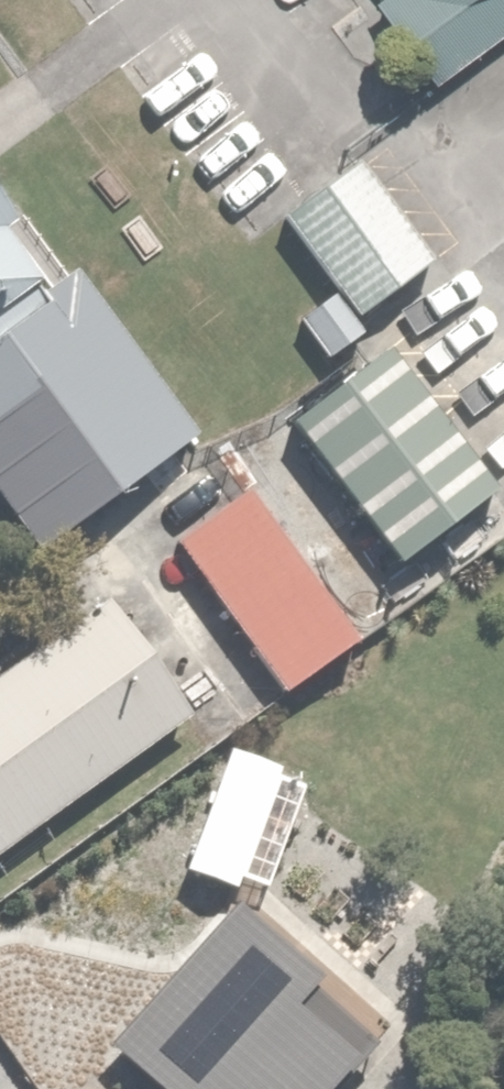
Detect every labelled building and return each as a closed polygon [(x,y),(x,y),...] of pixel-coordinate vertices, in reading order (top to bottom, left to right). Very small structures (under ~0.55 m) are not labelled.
[(444,75),(503,31),(503,0),(388,0),(444,75)] [(292,206),(353,303),(426,257),(366,161),(292,206)] [(48,541),(187,432),(0,198),(0,481),(48,541)] [(343,436),(417,544),(503,485),(503,405),(468,351),(343,436)] [(257,482),(180,537),(285,684),(362,629),(257,482)] [(0,671),(0,855),(192,713),(103,594),(0,671)] [(329,754),(296,707),(225,756),(257,803),(329,754)] [(0,914),(0,955),(68,1051),(178,974),(90,851),(0,914)] [(306,909),(256,944),(303,1009),(352,975),(306,909)] [(104,1088),(256,1088),(203,1017),(104,1088)]
